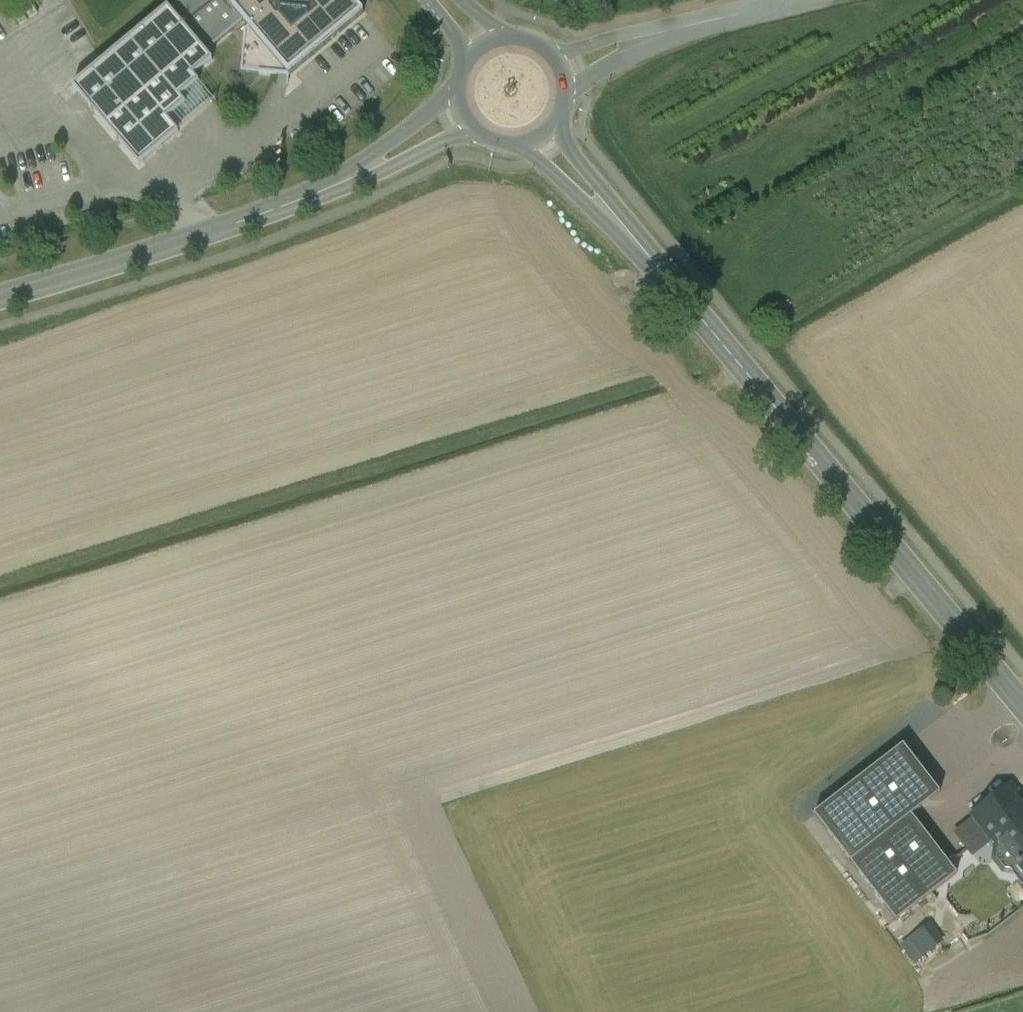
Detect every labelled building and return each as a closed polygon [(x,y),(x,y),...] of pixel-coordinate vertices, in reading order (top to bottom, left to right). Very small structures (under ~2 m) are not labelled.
[(169,11),(206,54),(243,23),(248,29),(244,32),(241,74),(287,80),(363,15),(351,0),(182,0),(169,11)] [(168,9),(73,88),(139,168),(179,134),(167,121),(186,106),(181,100),(199,84),(194,78),(213,62),(206,54),(169,11),(168,9)] [(940,794),(904,746),(815,815),(859,872),(919,826),(911,816),(940,794)] [(1010,787),(974,815),(1001,850),(997,853),(996,859),(1005,870),(1011,872),(1016,868),(1020,873),(1022,871),(1022,803),(1010,787)] [(919,826),(859,872),(898,921),(957,874),(919,826)] [(931,925),(914,938),(927,956),(944,943),(931,925)]
